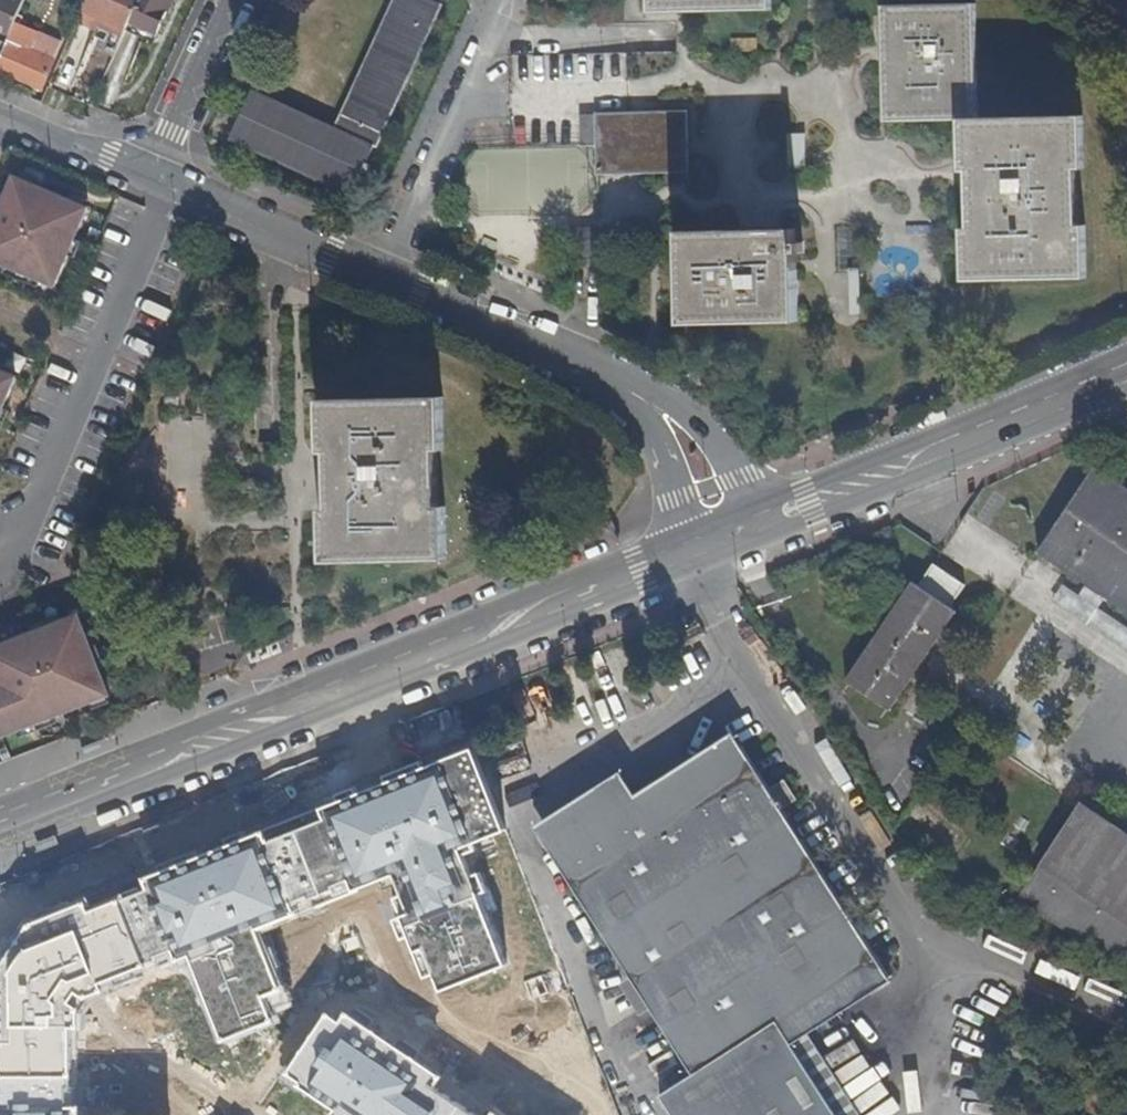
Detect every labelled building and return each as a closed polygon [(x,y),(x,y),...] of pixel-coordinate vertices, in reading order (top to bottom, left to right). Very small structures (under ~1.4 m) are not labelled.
[(6,38),(16,14),(22,1),(19,0),(0,0),(0,36),(6,38)] [(74,19),(94,28),(95,25),(98,19),(121,30),(125,22),(135,0),(82,0),(74,19)] [(125,22),(153,36),(171,0),(135,0),(125,22)] [(259,85),(235,137),(357,193),(369,167),(372,169),(376,160),(372,159),(437,17),(399,0),(397,0),(341,122),(259,85)] [(653,12),(779,6),(778,0),(652,0),(653,12)] [(984,2),(890,5),(892,118),(967,116),(968,167),(975,166),(977,224),(969,225),(971,279),(1093,276),(1092,223),(1087,223),(1085,166),(1092,166),(1090,112),(987,116),(984,2)] [(0,52),(0,75),(43,93),(56,62),(25,48),(32,31),(22,27),(26,18),(16,14),(6,38),(1,50),(0,52)] [(121,30),(98,19),(95,25),(119,35),(121,30)] [(682,110),(575,114),(576,144),(591,144),(592,175),(684,172),(682,110)] [(801,165),(801,152),(784,152),(784,165),(801,165)] [(50,287),(84,207),(11,176),(0,203),(0,266),(50,287)] [(567,225),(568,261),(596,260),(595,224),(567,225)] [(804,224),(689,227),(692,316),(807,313),(805,250),(813,250),(813,236),(804,236),(804,224)] [(0,371),(0,410),(14,376),(0,371)] [(450,392),(330,397),(331,447),(336,447),(339,506),(331,506),(333,558),(457,553),(454,502),(449,502),(447,444),(453,444),(450,392)] [(155,400),(154,411),(168,411),(168,401),(155,400)] [(1098,471),(1096,470),(1098,467),(1094,464),(1034,552),(1038,554),(1040,551),(1126,610),(1126,490),(1098,471)] [(912,582),(846,681),(890,710),(956,612),(912,582)] [(1061,584),(1051,599),(1078,616),(1091,594),(1081,588),(1077,594),(1061,584)] [(113,696),(82,616),(0,648),(0,682),(1,685),(7,683),(13,698),(0,703),(0,740),(113,696)] [(13,698),(7,683),(1,685),(0,685),(0,703),(13,698)] [(728,734),(631,795),(626,787),(540,842),(627,976),(614,984),(635,1016),(646,1008),(689,1074),(655,1096),(668,1114),(833,1114),(788,1045),(805,1034),(888,981),(728,734)] [(81,1008),(73,1001),(79,990),(89,996),(106,990),(103,982),(159,960),(161,966),(191,954),(226,1043),(276,1023),(265,996),(283,989),(258,926),(395,873),(411,913),(404,915),(418,950),(426,947),(444,992),(508,966),(461,846),(505,829),(473,748),(145,877),(150,888),(92,911),(88,900),(31,923),(0,971),(0,1045),(0,1077),(5,1077),(5,1105),(0,1105),(0,1114),(81,1114),(81,1103),(70,1103),(70,1086),(74,1086),(74,1027),(81,1027),(81,1008)] [(540,842),(626,787),(619,776),(533,832),(540,842)] [(1082,805),(1021,897),(1119,962),(1126,950),(1126,835),(1082,805)] [(438,1086),(446,1074),(348,1011),(342,1020),(328,1010),(286,1074),(338,1109),(334,1114),(483,1114),(438,1086)] [(833,1114),(857,1114),(805,1034),(788,1045),(833,1114)]
